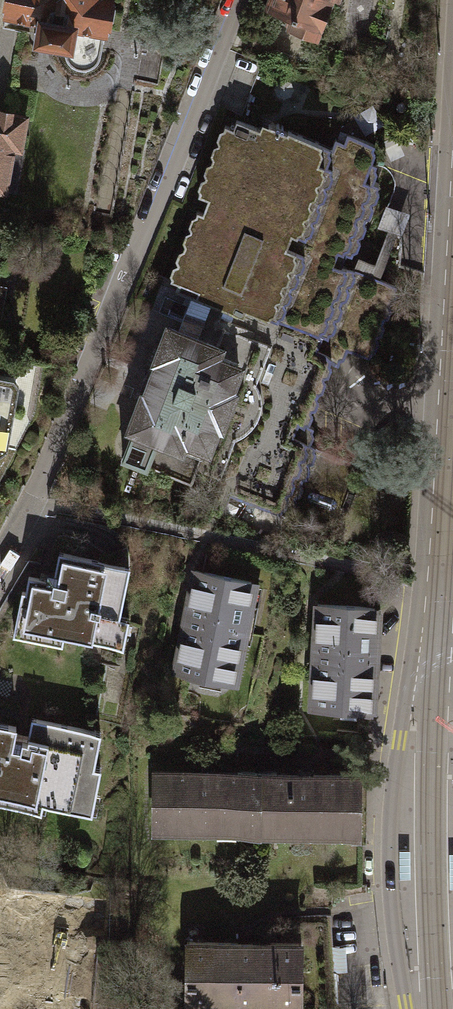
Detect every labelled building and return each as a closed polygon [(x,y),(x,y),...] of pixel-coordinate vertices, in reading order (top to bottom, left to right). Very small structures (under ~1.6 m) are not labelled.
[(5,14),(38,19),(35,36),(41,37),(40,44),(40,45),(66,50),(67,55),(69,59),(72,63),(76,66),(82,67),(86,67),(92,65),(96,62),(98,58),(100,55),(104,31),(107,32),(108,24),(113,20),(115,7),(112,2),(112,0),(8,0),(5,14)] [(314,36),(328,0),(270,0),(267,8),(289,15),(286,24),(314,36)] [(16,192),(23,149),(19,148),(24,116),(0,112),(0,190),(16,192)] [(311,447),(315,436),(311,432),(313,426),(307,424),(331,362),(336,364),(339,359),(343,358),(346,348),(371,359),(394,286),(340,264),(346,252),(355,255),(381,184),(373,180),(376,169),(374,163),(371,161),(374,151),(372,141),(346,133),(344,141),(335,138),(331,147),(287,128),(286,130),(262,121),(260,127),(235,119),(233,128),(224,126),(194,193),(207,200),(201,212),(194,207),(167,278),(202,292),(186,333),(167,327),(154,358),(159,358),(145,395),(142,394),(129,426),(133,428),(123,457),(188,483),(184,495),(223,509),(231,495),(339,535),(346,516),(338,513),(356,463),(311,447)] [(8,447),(20,384),(14,376),(0,373),(0,453),(8,447)] [(27,574),(23,590),(21,589),(11,636),(47,643),(49,633),(104,644),(109,620),(119,622),(130,565),(57,550),(53,572),(45,570),(43,577),(27,574)] [(246,640),(239,639),(251,580),(193,569),(172,670),(231,682),(235,660),(242,661),(246,640)] [(310,706),(368,708),(369,688),(376,688),(377,666),(371,666),(374,606),(316,603),(310,706)] [(94,765),(101,730),(30,716),(26,739),(14,736),(17,724),(0,721),(0,804),(26,809),(29,795),(41,798),(40,803),(76,810),(80,795),(94,798),(101,766),(94,765)] [(353,767),(354,773),(357,773),(357,834),(350,834),(350,842),(364,844),(366,765),(353,767)] [(334,834),(350,834),(357,834),(357,773),(354,773),(254,774),(254,833),(275,833),(275,826),(334,826),(334,834)] [(234,833),(254,833),(254,774),(155,774),(155,832),(177,832),(177,825),(234,824),(234,833)] [(79,936),(13,930),(14,918),(0,916),(0,977),(11,978),(8,1008),(72,1008),(79,936)] [(185,1001),(300,1001),(299,973),(298,946),(297,939),(188,942),(185,1001)] [(298,946),(299,973),(334,972),(332,945),(298,946)] [(299,973),(300,1001),(335,1000),(339,999),(338,971),(334,972),(299,973)] [(335,1000),(300,1001),(301,1008),(335,1008),(335,1000)]
